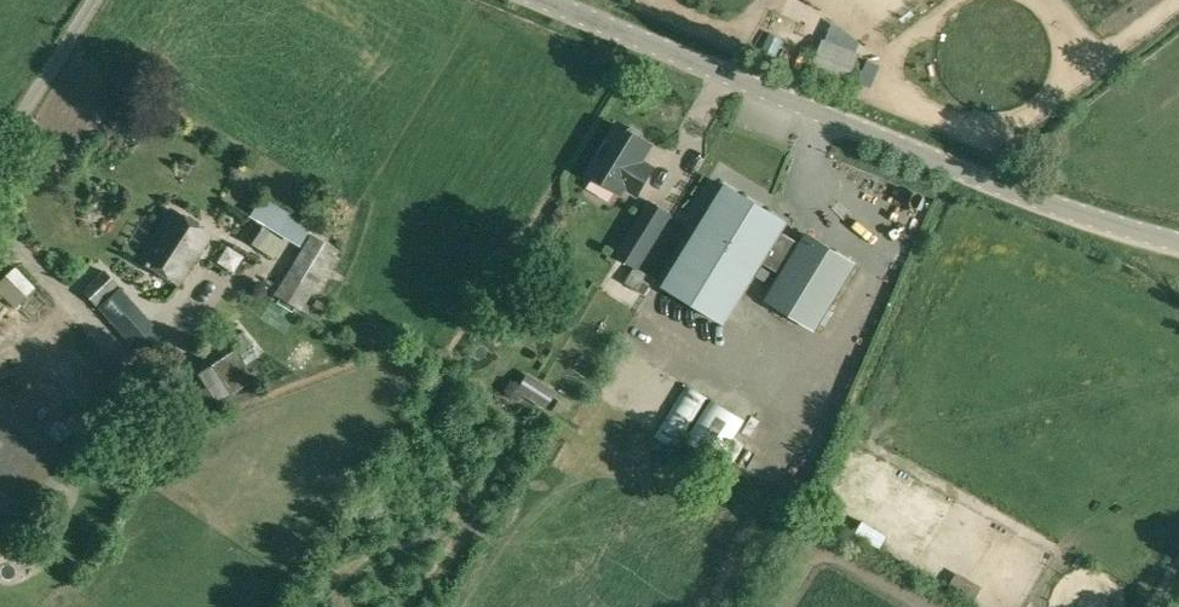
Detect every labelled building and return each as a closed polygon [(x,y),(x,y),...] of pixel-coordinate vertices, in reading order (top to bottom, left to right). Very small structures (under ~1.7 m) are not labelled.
[(823,44),(812,72),(848,87),(860,59),(823,44)] [(631,128),(626,131),(617,125),(588,173),(621,193),(625,187),(637,194),(653,168),(641,161),(650,145),(641,140),(641,134),(631,128)] [(780,232),(787,222),(725,184),(663,286),(725,323),(762,262),(779,272),(783,265),(786,267),(766,299),(816,330),(856,263),(806,233),(799,244),(780,232)] [(299,246),(309,230),(311,227),(262,198),(250,216),(299,246)] [(650,201),(617,255),(638,268),(671,214),(650,201)] [(170,209),(140,258),(179,282),(210,234),(170,209)] [(270,255),(281,238),(255,222),(245,239),(270,255)] [(338,249),(313,235),(311,233),(287,274),(274,294),(301,311),(314,291),(338,249)] [(23,285),(42,274),(29,252),(11,263),(23,285)] [(635,267),(625,283),(644,294),(654,279),(635,267)] [(96,304),(118,284),(104,270),(83,290),(96,304)] [(119,288),(98,306),(123,335),(144,316),(119,288)] [(197,373),(205,385),(216,403),(253,378),(234,348),(197,373)] [(556,391),(527,372),(515,390),(545,409),(556,391)] [(188,418),(216,403),(205,385),(179,400),(188,418)] [(656,437),(676,449),(708,397),(687,385),(656,437)] [(745,420),(712,400),(687,442),(720,462),(745,420)] [(57,459),(0,425),(0,513),(18,523),(57,459)]
